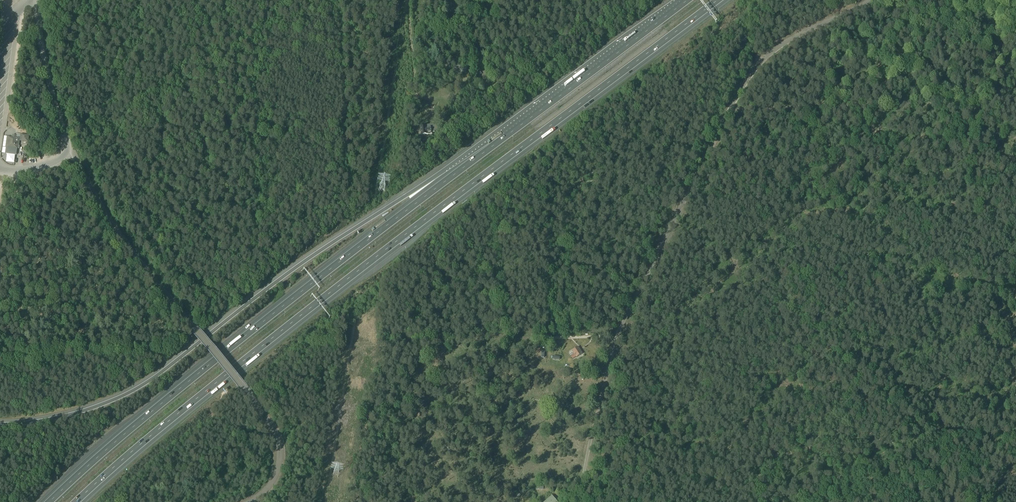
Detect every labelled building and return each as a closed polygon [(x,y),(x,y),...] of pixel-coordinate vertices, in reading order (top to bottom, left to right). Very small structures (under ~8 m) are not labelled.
[(469,65),(465,63),(455,59),(452,66),(464,71),(466,72),(469,65)] [(426,125),(426,126),(420,126),(421,135),(432,133),(431,127),(429,127),(429,125),(426,125)] [(11,138),(8,138),(7,147),(6,152),(16,153),(17,148),(17,146),(19,146),(19,141),(28,142),(29,135),(20,134),(20,135),(19,135),(19,137),(16,136),(16,135),(14,135),(12,135),(12,136),(11,136),(11,138)] [(570,356),(572,359),(576,357),(576,358),(583,354),(578,347),(572,351),(574,354),(570,356)]
